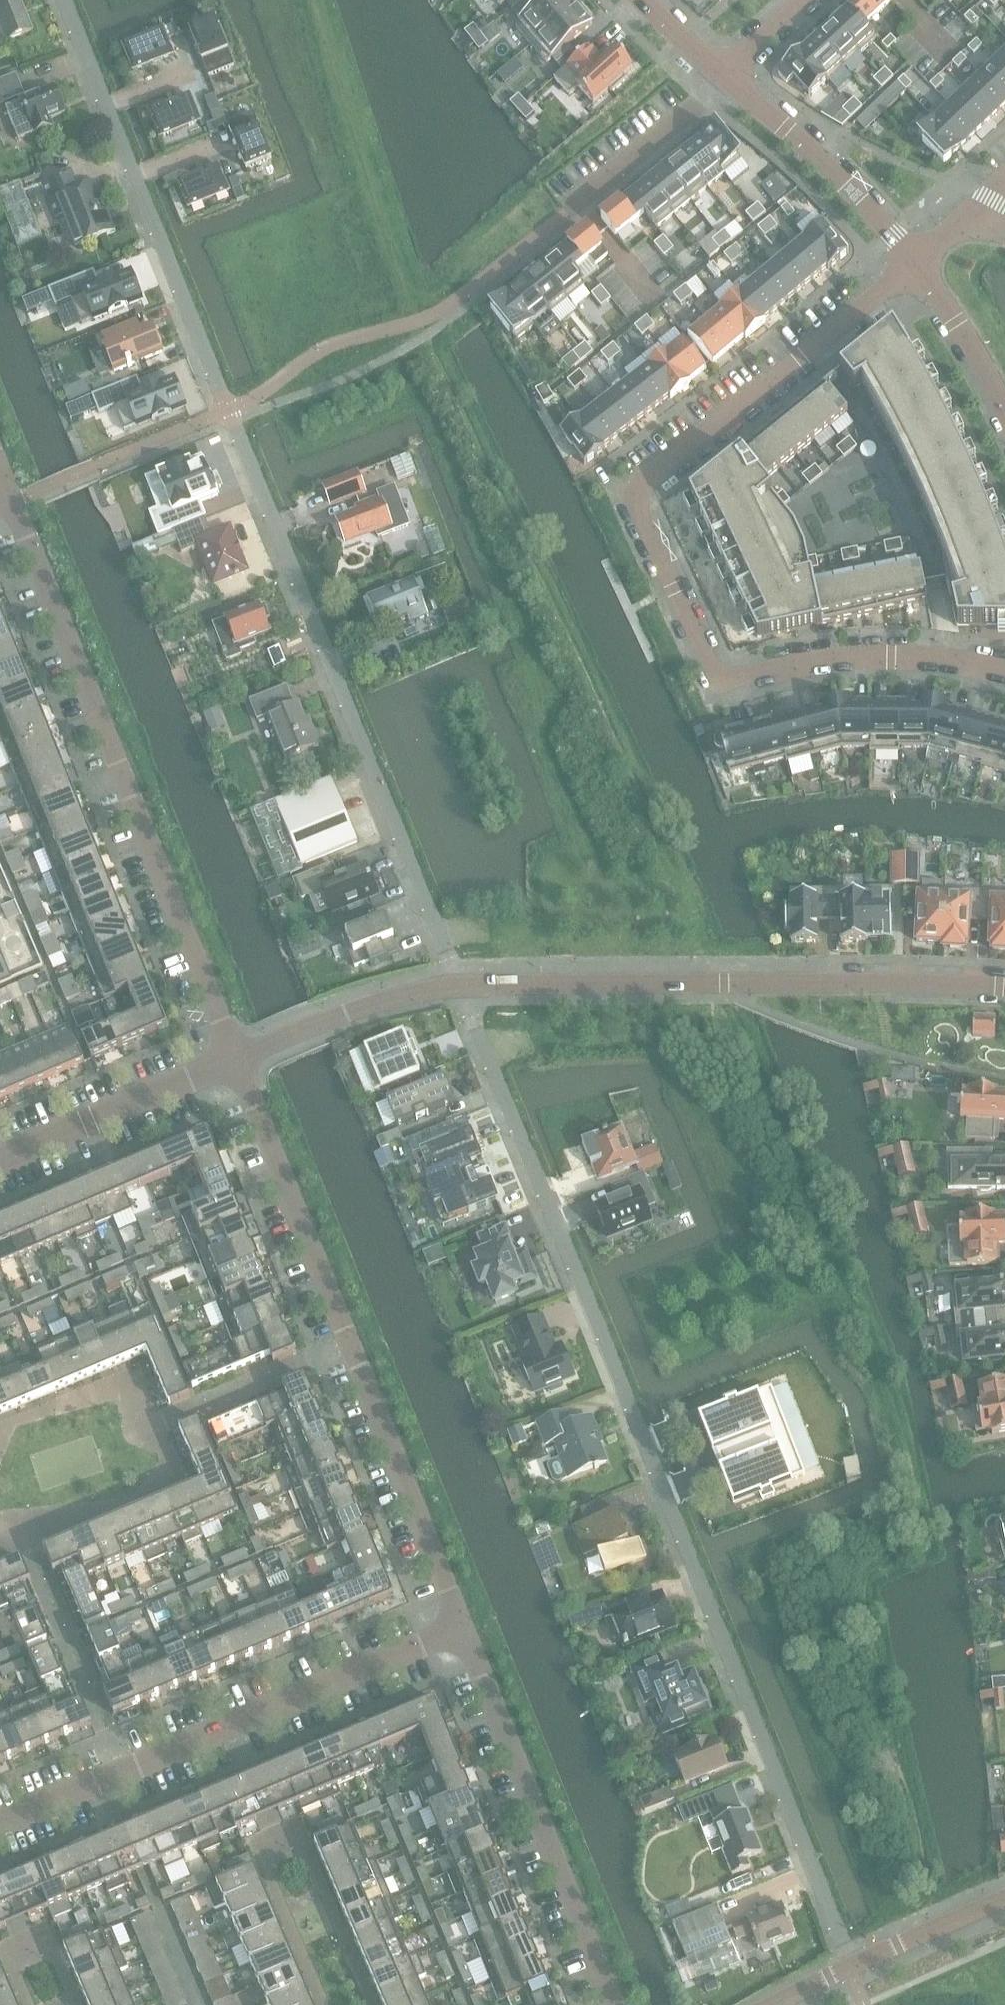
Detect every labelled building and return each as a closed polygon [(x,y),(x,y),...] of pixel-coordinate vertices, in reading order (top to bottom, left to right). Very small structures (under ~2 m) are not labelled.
[(20,0),(17,0),(1,6),(0,3),(0,39),(2,43),(32,31),(20,0)] [(516,28),(531,46),(577,7),(574,5),(578,2),(576,0),(548,0),(536,10),(533,5),(518,17),(522,22),(516,28)] [(891,2),(892,2),(893,2),(891,0),(858,0),(852,5),(849,8),(848,7),(848,8),(876,39),(877,38),(865,25),(891,2)] [(577,7),(531,46),(546,64),(553,58),(557,63),(563,70),(577,58),(571,51),(567,46),(592,25),(589,22),(593,19),(582,7),(579,10),(577,7)] [(848,8),(847,8),(848,9),(832,23),(861,54),(876,39),(848,8)] [(970,12),(964,18),(973,27),(979,21),(970,12)] [(234,66),(216,21),(190,31),(209,77),(234,66)] [(832,23),(817,38),(845,68),(861,54),(832,23)] [(174,55),(168,39),(179,35),(175,25),(164,29),(123,46),(133,71),(174,55)] [(474,25),(464,32),(472,42),(481,34),(477,29),(474,25)] [(481,34),(472,42),(479,51),(488,44),(481,34)] [(896,42),(891,36),(882,44),(888,50),(896,42)] [(817,38),(807,47),(801,52),(801,51),(802,50),(801,49),(799,51),(829,83),(845,68),(817,38)] [(982,46),(977,40),(968,48),(974,54),(982,46)] [(563,70),(554,79),(570,96),(578,88),(593,104),(609,90),(612,93),(626,79),(624,76),(632,69),(615,50),(605,60),(602,62),(589,48),(588,47),(577,58),(563,70)] [(799,51),(782,67),(782,68),(783,67),(785,69),(779,75),(787,83),(793,78),(810,95),(809,96),(809,97),(826,82),(828,83),(829,83),(799,51)] [(967,61),(961,55),(952,63),(958,69),(967,61)] [(982,76),(1004,100),(1004,69),(998,61),(982,76)] [(885,69),(879,74),(888,83),(894,77),(885,69)] [(879,74),(873,80),(882,89),(888,83),(879,74)] [(912,85),(904,76),(898,82),(906,91),(912,85)] [(944,82),(939,76),(930,85),(935,90),(944,82)] [(966,91),(992,118),(1004,105),(1004,100),(982,76),(966,91)] [(883,114),(907,91),(906,91),(898,82),(874,105),(883,114)] [(50,119),(65,113),(54,86),(21,100),(22,101),(6,108),(19,140),(53,126),(50,119)] [(966,91),(951,106),(976,133),(992,118),(966,91)] [(218,102),(215,94),(205,99),(208,106),(218,102)] [(518,95),(510,103),(518,112),(527,104),(518,95)] [(201,121),(191,96),(150,112),(160,138),(201,121)] [(854,99),(848,104),(857,113),(862,108),(854,99)] [(221,109),(218,102),(208,106),(211,113),(221,109)] [(535,112),(527,104),(518,112),(526,120),(535,112)] [(848,104),(842,110),(851,119),(857,113),(848,104)] [(951,106),(935,121),(960,147),(976,133),(951,106)] [(253,113),(228,124),(246,169),(272,159),(253,113)] [(935,121),(932,118),(916,133),(944,163),(960,147),(935,121)] [(206,125),(211,135),(218,132),(214,122),(206,125)] [(716,128),(699,142),(724,174),(742,160),(716,128)] [(699,142),(682,155),(708,187),(724,174),(699,142)] [(682,155),(665,169),(691,201),(708,187),(682,155)] [(229,192),(219,166),(178,183),(189,208),(229,192)] [(665,169),(648,182),(674,215),(691,201),(665,169)] [(106,210),(108,209),(98,183),(79,190),(72,172),(43,184),(56,217),(63,214),(76,247),(114,232),(106,210)] [(240,187),(236,177),(229,180),(233,190),(237,202),(245,199),(240,187)] [(648,182),(631,196),(644,214),(656,229),(674,215),(648,182)] [(0,191),(0,202),(22,257),(46,247),(20,183),(0,191)] [(644,214),(631,196),(621,204),(620,203),(601,218),(616,236),(644,214)] [(758,203),(752,208),(760,218),(766,213),(758,203)] [(787,204),(781,209),(789,218),(795,213),(787,204)] [(752,208),(746,214),(754,223),(760,218),(752,208)] [(770,217),(764,222),(772,232),(778,227),(770,217)] [(841,239),(838,242),(822,223),(823,222),(822,221),(802,238),(803,239),(804,238),(805,239),(829,268),(828,269),(829,270),(849,253),(848,252),(847,253),(845,251),(849,248),(841,239)] [(732,240),(743,232),(735,222),(725,231),(732,240)] [(764,222),(759,227),(758,228),(765,237),(772,232),(764,222)] [(589,258),(596,265),(608,255),(587,229),(568,245),(569,246),(559,254),(585,286),(586,285),(574,270),(589,258)] [(725,231),(719,235),(726,245),(732,240),(725,231)] [(719,235),(712,241),(720,250),(726,245),(719,235)] [(664,236),(653,245),(658,251),(669,243),(664,236)] [(805,239),(789,252),(813,281),(829,268),(805,239)] [(674,249),(669,243),(658,251),(664,257),(674,249)] [(736,245),(730,249),(738,259),(744,254),(736,245)] [(730,249),(724,255),(732,264),(738,259),(730,249)] [(789,252),(774,265),(772,266),(796,295),(813,281),(789,252)] [(559,254),(542,267),(568,299),(585,286),(559,254)] [(713,263),(707,268),(715,278),(721,273),(713,263)] [(772,266),(756,280),(779,308),(796,295),(772,266)] [(542,267),(525,281),(551,313),(568,299),(542,267)] [(94,272),(49,290),(54,303),(56,307),(71,301),(81,325),(109,314),(110,315),(128,308),(127,306),(142,300),(131,273),(116,279),(116,278),(99,285),(94,272)] [(756,280),(740,293),(763,321),(779,308),(756,280)] [(525,281),(508,294),(534,326),(551,313),(525,281)] [(686,285),(680,290),(688,299),(694,295),(686,285)] [(606,293),(601,287),(592,294),(597,301),(606,293)] [(680,290),(673,295),(681,305),(688,299),(680,290)] [(740,293),(739,292),(740,292),(739,291),(719,307),(720,308),(721,307),(722,308),(745,336),(746,337),(745,338),(746,339),(766,322),(765,321),(764,322),(763,321),(740,293)] [(25,300),(23,301),(28,314),(30,313),(47,306),(41,293),(25,300)] [(606,293),(597,301),(602,307),(611,299),(606,293)] [(508,294),(491,308),(517,340),(534,326),(508,294)] [(722,308),(706,322),(729,349),(745,336),(722,308)] [(647,316),(640,322),(648,331),(655,326),(647,316)] [(135,321),(103,335),(107,345),(104,347),(115,372),(128,366),(128,368),(133,366),(132,364),(162,352),(151,327),(140,332),(135,321)] [(648,331),(640,322),(635,327),(642,336),(648,331)] [(729,349),(706,322),(690,335),(689,334),(688,335),(713,365),(714,364),(713,363),(729,349)] [(840,373),(854,390),(861,386),(867,382),(882,406),(893,428),(906,451),(917,475),(928,499),(938,523),(948,547),(958,573),(966,597),(952,602),(958,626),(1004,626),(1004,559),(1000,545),(985,506),(984,504),(973,479),(962,456),(962,454),(950,429),(937,405),(924,380),(910,356),(893,330),(840,373)] [(707,370),(683,339),(682,340),(683,341),(667,353),(666,352),(667,352),(666,351),(664,352),(689,385),(691,383),(690,382),(690,383),(689,382),(704,369),(706,371),(707,370)] [(585,343),(579,348),(587,357),(593,352),(585,343)] [(621,353),(613,343),(607,349),(614,358),(621,353)] [(579,348),(573,353),(581,362),(587,357),(579,348)] [(614,358),(607,349),(601,354),(608,363),(614,358)] [(664,352),(647,365),(672,398),(689,385),(664,352)] [(647,365),(646,366),(646,367),(647,367),(648,368),(631,380),(653,409),(670,396),(671,397),(670,398),(671,399),(672,398),(647,365)] [(587,380),(580,371),(573,376),(581,385),(587,380)] [(840,373),(825,385),(848,414),(831,427),(831,428),(815,441),(814,442),(798,455),(797,456),(781,468),(780,469),(764,482),(776,497),(783,492),(790,501),(784,507),(794,520),(805,542),(808,558),(817,557),(819,568),(811,570),(815,589),(835,585),(836,585),(856,581),(857,580),(877,576),(878,576),(899,572),(921,567),(923,581),(947,576),(952,602),(966,597),(958,573),(948,547),(938,523),(928,499),(917,475),(906,451),(893,428),(882,406),(867,382),(861,386),(854,390),(840,373)] [(581,385),(573,376),(567,381),(575,390),(581,385)] [(137,378),(92,397),(98,410),(99,414),(115,407),(125,432),(153,420),(153,422),(171,414),(171,413),(186,407),(175,380),(160,386),(159,385),(143,392),(137,378)] [(631,380),(614,394),(636,423),(653,409),(631,380)] [(86,381),(64,391),(69,404),(92,394),(86,381)] [(540,397),(550,391),(549,388),(546,384),(536,390),(539,396),(540,397)] [(824,385),(808,399),(831,427),(848,414),(825,385),(824,385)] [(554,398),(550,391),(540,397),(544,404),(554,398)] [(614,394),(597,407),(619,436),(636,423),(614,394)] [(808,399),(791,412),(815,441),(831,428),(831,427),(808,399)] [(68,407),(66,407),(72,421),(73,420),(90,413),(85,400),(68,407)] [(597,407),(590,412),(581,419),(580,418),(581,417),(581,416),(578,418),(603,451),(606,449),(605,448),(604,449),(604,448),(619,436),(597,407)] [(779,422),(774,426),(798,455),(814,442),(815,441),(791,412),(779,422)] [(578,418),(560,432),(561,433),(562,433),(585,463),(584,464),(585,465),(603,451),(578,418)] [(774,426),(758,439),(781,468),(797,456),(798,455),(774,426)] [(850,438),(843,443),(850,452),(857,447),(850,438)] [(758,439),(741,453),(764,482),(780,469),(781,468),(758,439)] [(843,443),(836,449),(844,458),(850,452),(843,443)] [(706,481),(690,494),(707,530),(716,550),(732,583),(741,603),(758,638),(817,626),(822,625),(815,589),(811,570),(808,558),(805,542),(794,520),(784,507),(776,497),(764,482),(741,453),(736,457),(706,481)] [(410,454),(391,462),(398,480),(417,472),(410,454)] [(165,472),(148,479),(160,510),(151,514),(160,536),(173,531),(205,518),(200,503),(218,496),(216,491),(211,478),(209,479),(209,478),(201,458),(175,468),(174,467),(164,470),(165,472)] [(816,465),(809,471),(816,480),(823,475),(816,465)] [(809,471),(802,476),(810,485),(816,480),(809,471)] [(364,491),(357,474),(325,487),(331,503),(364,491)] [(92,486),(101,511),(104,510),(110,508),(120,503),(111,479),(92,486)] [(790,501),(783,492),(776,497),(784,507),(790,501)] [(403,528),(390,495),(360,506),(362,512),(338,521),(346,542),(375,530),(378,538),(403,528)] [(160,536),(131,548),(136,560),(138,559),(178,543),(181,552),(194,547),(199,550),(207,570),(205,571),(204,575),(204,579),(206,583),(210,584),(213,584),(213,585),(248,571),(230,527),(211,534),(205,518),(173,531),(160,536)] [(901,539),(892,541),(895,553),(903,551),(901,539)] [(892,541),(884,543),(886,555),(895,553),(892,541)] [(417,561),(430,557),(424,543),(412,548),(417,561)] [(858,548),(849,550),(852,562),(860,560),(858,548)] [(849,550),(841,552),(843,563),(852,562),(849,550)] [(808,558),(811,570),(819,568),(817,557),(808,558)] [(921,567),(899,572),(907,608),(928,603),(923,581),(921,567)] [(899,572),(878,576),(886,612),(887,612),(905,608),(907,608),(899,572)] [(877,576),(857,580),(864,617),(884,613),(886,612),(878,576),(877,576)] [(425,608),(414,580),(368,598),(379,626),(425,608)] [(856,581),(836,585),(843,621),(862,617),(864,617),(857,580),(856,581)] [(835,585),(815,589),(822,625),(841,621),(843,621),(836,585),(835,585)] [(253,637),(270,631),(265,619),(269,618),(264,606),(261,608),(260,605),(226,618),(226,620),(214,624),(225,652),(223,653),(225,657),(226,656),(228,660),(241,655),(239,650),(255,644),(253,637)] [(5,621),(0,623),(0,647),(13,642),(5,621)] [(13,642),(0,647),(0,672),(22,663),(13,642)] [(286,663),(282,652),(271,657),(275,668),(286,663)] [(22,663),(0,672),(0,696),(30,684),(22,663)] [(30,684),(0,696),(0,721),(39,705),(30,684)] [(307,728),(298,703),(294,705),(287,686),(250,701),(257,721),(269,716),(286,759),(319,746),(311,726),(307,728)] [(871,756),(871,703),(870,703),(870,706),(856,706),(856,701),(851,702),(837,703),(842,748),(865,748),(865,756),(871,756)] [(927,748),(933,703),(919,702),(914,701),(914,706),(900,706),(900,703),(900,752),(900,756),(905,756),(905,748),(927,748)] [(842,748),(837,703),(822,705),(822,706),(818,706),(819,711),(805,714),(804,712),(817,763),(822,762),(820,754),(842,748)] [(900,752),(900,703),(885,703),(885,706),(871,706),(871,703),(871,756),(871,760),(876,760),(876,752),(900,752)] [(953,764),(966,712),(965,714),(951,711),(952,706),(948,706),(948,705),(933,703),(927,748),(949,754),(947,762),(953,764)] [(39,705),(0,721),(0,738),(3,745),(47,727),(39,705)] [(223,721),(217,708),(204,713),(209,727),(223,721)] [(817,763),(804,712),(803,712),(804,715),(791,718),(790,716),(776,720),(787,763),(810,757),(812,764),(817,763)] [(982,763),(994,720),(980,716),(979,718),(966,715),(967,713),(966,712),(953,764),(958,765),(960,757),(982,763)] [(787,763),(776,720),(748,727),(761,774),(766,773),(764,765),(786,759),(787,763)] [(994,720),(982,763),(981,767),(1004,773),(1003,781),(1004,782),(1004,723),(994,720)] [(56,748),(47,727),(3,745),(11,766),(56,748)] [(761,774),(748,727),(719,735),(717,736),(715,739),(714,742),(715,745),(718,748),(721,749),(723,748),(730,774),(753,768),(755,776),(761,774)] [(64,769),(56,748),(11,766),(19,787),(64,769)] [(820,780),(817,767),(807,769),(810,782),(820,780)] [(73,790),(64,769),(19,787),(28,808),(73,790)] [(357,842),(331,779),(251,813),(279,880),(304,870),(302,865),(357,842)] [(81,812),(73,790),(28,808),(36,830),(81,812)] [(90,833),(81,812),(36,830),(45,851),(90,833)] [(10,829),(0,833),(0,844),(0,845),(14,839),(10,829)] [(98,854),(90,833),(45,851),(53,872),(98,854)] [(23,859),(19,850),(5,856),(9,865),(23,859)] [(107,875),(98,854),(53,872),(62,893),(107,875)] [(905,885),(906,856),(892,856),(891,884),(905,885)] [(919,885),(919,856),(906,856),(905,885),(919,885)] [(27,869),(23,860),(23,859),(9,865),(13,875),(27,869)] [(366,865),(337,876),(333,865),(294,881),(301,899),(324,890),(333,912),(348,907),(349,911),(362,906),(360,902),(378,895),(366,865)] [(115,896),(107,875),(62,893),(70,914),(115,896)] [(942,943),(945,890),(944,890),(944,883),(923,882),(922,889),(919,889),(917,941),(942,943)] [(282,896),(277,885),(266,890),(271,901),(282,896)] [(866,942),(865,889),(829,890),(829,920),(841,920),(841,942),(866,942)] [(892,940),(891,896),(891,889),(865,889),(866,942),(868,942),(868,941),(892,940)] [(829,920),(829,890),(791,890),(791,907),(785,907),(786,933),(792,933),(792,943),(818,943),(818,920),(829,920)] [(980,922),(981,892),(945,890),(942,943),(943,943),(943,948),(964,949),(964,944),(967,944),(968,922),(980,922)] [(41,901),(37,892),(23,898),(27,907),(41,901)] [(981,892),(980,922),(991,923),(990,945),(993,945),(993,950),(1004,951),(1004,893),(981,892)] [(124,918),(115,896),(70,914),(79,935),(124,918)] [(45,911),(41,902),(41,901),(27,907),(31,917),(45,911)] [(22,916),(16,902),(2,908),(7,922),(22,916)] [(132,939),(124,918),(79,935),(87,957),(132,939)] [(400,955),(386,918),(342,936),(355,968),(369,962),(371,967),(400,955)] [(322,948),(316,932),(288,943),(294,959),(322,948)] [(59,943),(55,934),(41,940),(44,949),(59,943)] [(141,960),(132,939),(87,957),(96,978),(141,960)] [(63,953),(59,944),(59,943),(44,949),(49,959),(63,953)] [(12,979),(0,951),(0,984),(12,979)] [(149,981),(141,960),(96,978),(105,1000),(128,991),(128,990),(149,981)] [(76,985),(72,976),(58,982),(62,991),(76,985)] [(38,991),(32,977),(26,980),(32,994),(38,991)] [(32,994),(26,980),(19,983),(25,997),(32,994)] [(168,1028),(149,981),(128,990),(128,991),(139,1016),(138,1016),(140,1017),(148,1036),(168,1028)] [(81,995),(77,985),(76,985),(62,991),(67,1001),(81,995)] [(148,1036),(140,1017),(138,1016),(112,1027),(120,1048),(148,1036)] [(995,1019),(974,1018),(973,1035),(994,1036),(995,1019)] [(85,1065),(69,1027),(49,1036),(65,1074),(85,1065)] [(120,1048),(112,1027),(83,1039),(92,1060),(120,1048)] [(377,1089),(420,1072),(404,1033),(361,1050),(377,1089)] [(65,1074),(49,1036),(30,1044),(46,1081),(65,1074)] [(704,1049),(704,1038),(692,1038),(693,1050),(704,1049)] [(46,1081),(30,1044),(12,1052),(28,1089),(46,1081)] [(351,1058),(348,1050),(336,1055),(340,1063),(351,1058)] [(12,1052),(0,1056),(0,1077),(9,1097),(28,1089),(12,1052)] [(889,1067),(888,1080),(907,1080),(907,1068),(889,1067)] [(397,1126),(456,1102),(456,1101),(451,1103),(441,1079),(446,1077),(445,1076),(386,1100),(397,1126)] [(0,1077),(0,1101),(9,1097),(0,1077)] [(882,1101),(890,1099),(886,1081),(878,1083),(882,1101)] [(995,1096),(995,1091),(972,1090),(972,1095),(962,1094),(961,1119),(967,1119),(966,1140),(994,1141),(995,1121),(1004,1121),(1004,1096),(995,1096)] [(633,1154),(622,1125),(608,1131),(607,1129),(602,1131),(604,1134),(582,1143),(589,1158),(592,1157),(600,1177),(628,1166),(636,1162),(640,1173),(659,1166),(652,1147),(633,1154)] [(404,1141),(399,1129),(377,1139),(381,1150),(404,1141)] [(483,1160),(472,1131),(460,1136),(459,1132),(429,1143),(431,1147),(420,1152),(422,1158),(417,1160),(429,1190),(436,1187),(436,1186),(467,1173),(467,1174),(474,1171),(471,1164),(483,1160)] [(208,1132),(162,1152),(171,1175),(195,1165),(218,1155),(208,1132)] [(900,1177),(915,1174),(908,1145),(893,1148),(900,1177)] [(985,1165),(985,1151),(948,1152),(949,1189),(978,1190),(981,1192),(989,1192),(993,1189),(997,1189),(997,1190),(1000,1190),(1000,1189),(1004,1189),(1004,1165),(985,1165)] [(162,1152),(116,1171),(125,1194),(126,1194),(144,1186),(171,1175),(162,1152)] [(211,1204),(182,1216),(183,1217),(234,1195),(218,1155),(195,1165),(203,1185),(211,1204)] [(116,1171),(97,1179),(113,1218),(132,1210),(133,1210),(126,1194),(125,1194),(116,1171)] [(499,1201),(491,1181),(479,1186),(477,1179),(470,1182),(467,1174),(467,1173),(436,1186),(436,1187),(429,1190),(435,1206),(442,1203),(449,1220),(499,1201)] [(655,1204),(650,1191),(644,1174),(619,1183),(625,1198),(597,1209),(608,1238),(651,1221),(646,1207),(655,1204)] [(97,1179),(78,1187),(97,1233),(98,1232),(95,1226),(113,1218),(97,1179)] [(78,1187),(59,1195),(78,1241),(97,1233),(78,1187)] [(59,1195),(40,1203),(57,1242),(75,1234),(78,1241),(59,1195)] [(234,1195),(183,1217),(191,1239),(242,1217),(236,1203),(234,1204),(232,1198),(235,1197),(234,1195)] [(40,1203),(22,1211),(38,1250),(57,1242),(40,1203)] [(913,1238),(928,1234),(922,1205),(907,1208),(913,1238)] [(22,1211),(3,1219),(19,1258),(38,1250),(22,1211)] [(993,1220),(993,1215),(969,1216),(970,1221),(960,1221),(961,1244),(949,1244),(950,1266),(996,1265),(995,1244),(1004,1244),(1004,1219),(993,1220)] [(242,1217),(191,1239),(199,1259),(251,1238),(245,1224),(243,1225),(240,1220),(243,1218),(242,1217)] [(0,1220),(0,1264),(1,1266),(19,1258),(3,1219),(0,1220)] [(535,1278),(529,1263),(527,1264),(522,1253),(514,1257),(512,1252),(509,1245),(511,1245),(505,1229),(481,1239),(486,1252),(477,1255),(482,1267),(475,1269),(481,1284),(488,1282),(496,1302),(515,1294),(512,1285),(521,1282),(521,1284),(535,1278)] [(151,1231),(142,1234),(146,1243),(149,1249),(157,1245),(151,1231)] [(251,1238),(199,1259),(208,1281),(259,1259),(253,1245),(251,1246),(249,1241),(251,1240),(251,1238)] [(146,1243),(134,1248),(138,1257),(150,1252),(150,1251),(149,1249),(146,1243)] [(120,1254),(109,1259),(112,1267),(124,1262),(120,1254)] [(108,1259),(96,1264),(100,1273),(112,1267),(109,1259),(108,1259)] [(259,1259),(208,1281),(216,1301),(268,1280),(262,1267),(260,1268),(257,1262),(260,1261),(259,1259)] [(143,1261),(134,1264),(140,1279),(146,1277),(149,1275),(143,1261)] [(126,1267),(114,1273),(118,1281),(130,1276),(126,1267)] [(83,1270),(71,1275),(75,1283),(87,1278),(83,1270)] [(114,1273),(102,1278),(106,1286),(118,1281),(114,1273)] [(926,1294),(934,1293),(929,1274),(922,1276),(926,1294)] [(71,1275),(59,1280),(62,1288),(75,1283),(71,1275)] [(268,1280),(216,1301),(225,1323),(276,1302),(270,1288),(268,1289),(266,1283),(268,1282),(268,1280)] [(89,1283),(77,1289),(80,1297),(92,1292),(89,1283)] [(1003,1284),(1003,1283),(1000,1283),(1001,1284),(996,1285),(992,1283),(984,1283),(981,1286),(952,1289),(956,1326),(992,1322),(991,1310),(1004,1309),(1004,1284),(1003,1284)] [(159,1285),(151,1288),(157,1303),(165,1299),(159,1285)] [(45,1286),(33,1291),(37,1299),(49,1294),(45,1286)] [(77,1289),(65,1294),(68,1302),(80,1297),(77,1289)] [(33,1291),(21,1296),(25,1304),(37,1299),(33,1291)] [(51,1299),(39,1304),(43,1313),(55,1308),(51,1299)] [(165,1299),(157,1303),(163,1317),(171,1313),(165,1299)] [(0,1305),(0,1315),(12,1310),(8,1301),(0,1305)] [(276,1302),(225,1323),(233,1344),(285,1323),(279,1309),(276,1310),(274,1304),(277,1303),(276,1302)] [(127,1303),(108,1311),(113,1322),(130,1360),(146,1353),(147,1353),(148,1353),(148,1354),(149,1354),(132,1314),(127,1303)] [(39,1304),(27,1310),(31,1318),(43,1313),(39,1304)] [(151,1306),(132,1314),(149,1354),(156,1371),(176,1363),(151,1306)] [(14,1315),(2,1320),(5,1329),(17,1324),(14,1315)] [(574,1377),(561,1345),(553,1349),(550,1341),(552,1340),(542,1317),(514,1329),(526,1360),(522,1361),(535,1393),(547,1388),(549,1392),(552,1394),(563,1389),(564,1386),(562,1382),(574,1377)] [(90,1320),(71,1328),(92,1376),(110,1368),(110,1369),(111,1368),(90,1320)] [(91,1320),(90,1320),(111,1368),(128,1360),(129,1361),(130,1360),(113,1322),(95,1330),(91,1320)] [(994,1334),(992,1322),(956,1326),(958,1340),(964,1339),(966,1362),(989,1360),(993,1362),(1000,1361),(1004,1358),(1004,1333),(994,1334)] [(199,1358),(183,1365),(188,1376),(193,1388),(208,1381),(270,1355),(274,1363),(297,1353),(287,1330),(285,1331),(282,1326),(285,1324),(285,1323),(233,1344),(199,1358)] [(177,1327),(168,1330),(174,1345),(183,1341),(177,1327)] [(72,1332),(54,1339),(73,1384),(91,1376),(91,1377),(92,1376),(71,1328),(70,1328),(72,1332)] [(938,1348),(946,1347),(942,1328),(934,1330),(938,1348)] [(54,1339),(35,1347),(55,1391),(72,1384),(72,1385),(74,1384),(73,1384),(54,1339)] [(183,1341),(174,1345),(181,1359),(189,1355),(183,1341)] [(37,1354),(19,1362),(36,1399),(53,1392),(54,1393),(55,1392),(55,1391),(35,1347),(34,1348),(37,1354)] [(19,1362),(1,1369),(4,1378),(17,1407),(34,1400),(35,1401),(36,1400),(36,1399),(19,1362)] [(176,1363),(156,1371),(155,1371),(156,1372),(170,1405),(169,1405),(170,1406),(190,1398),(187,1390),(176,1363)] [(209,1426),(214,1438),(219,1449),(234,1443),(270,1427),(270,1426),(318,1406),(317,1405),(314,1406),(312,1400),(315,1399),(306,1376),(283,1386),(286,1394),(224,1420),(209,1426)] [(961,1377),(946,1381),(952,1410),(967,1406),(963,1385),(961,1377)] [(16,1408),(16,1409),(17,1408),(17,1407),(4,1378),(0,1380),(0,1415),(16,1408)] [(981,1386),(984,1406),(978,1407),(972,1408),(976,1432),(992,1430),(992,1435),(1004,1432),(1004,1382),(981,1386)] [(701,1416),(700,1416),(700,1418),(701,1418),(713,1449),(712,1449),(713,1450),(714,1450),(717,1449),(720,1458),(788,1432),(772,1390),(771,1389),(770,1389),(726,1406),(701,1416)] [(318,1406),(270,1426),(270,1427),(278,1447),(326,1428),(326,1426),(323,1427),(321,1421),(324,1420),(318,1406)] [(606,1463),(595,1435),(597,1434),(591,1417),(571,1425),(566,1412),(538,1423),(547,1445),(555,1442),(562,1458),(550,1463),(548,1467),(554,1481),(558,1482),(570,1478),(595,1468),(595,1470),(599,1468),(599,1466),(606,1463)] [(200,1421),(180,1430),(181,1431),(195,1463),(215,1456),(203,1429),(200,1421)] [(525,1439),(521,1428),(520,1427),(508,1431),(513,1444),(525,1439)] [(326,1428),(278,1447),(279,1449),(286,1446),(293,1465),(283,1469),(284,1470),(335,1449),(334,1447),(331,1448),(329,1443),(332,1441),(326,1428)] [(788,1432),(720,1458),(724,1467),(722,1468),(720,1468),(721,1470),(733,1501),(733,1503),(735,1502),(759,1492),(772,1487),(803,1475),(805,1475),(804,1473),(788,1432)] [(335,1449),(284,1470),(292,1492),(343,1470),(343,1468),(340,1469),(338,1464),(341,1462),(335,1449)] [(230,1451),(221,1455),(227,1469),(236,1466),(230,1451)] [(215,1456),(195,1463),(194,1464),(195,1465),(196,1465),(203,1482),(220,1521),(239,1513),(215,1456)] [(236,1466),(227,1469),(233,1484),(242,1480),(236,1466)] [(343,1470),(292,1492),(301,1513),(352,1491),(351,1489),(348,1491),(346,1485),(349,1484),(343,1470)] [(185,1490),(184,1491),(201,1529),(220,1521),(203,1482),(202,1482),(203,1483),(202,1483),(202,1484),(185,1491),(185,1490)] [(166,1498),(166,1499),(182,1537),(185,1545),(204,1537),(201,1529),(184,1491),(184,1492),(167,1499),(166,1498)] [(352,1491),(301,1513),(309,1534),(360,1512),(360,1511),(357,1512),(354,1506),(358,1505),(352,1491)] [(248,1493),(239,1497),(245,1512),(254,1508),(248,1493)] [(148,1506),(147,1507),(164,1545),(182,1537),(166,1499),(165,1499),(165,1500),(148,1507),(148,1506)] [(594,1515),(591,1505),(580,1509),(584,1519),(594,1515)] [(129,1514),(128,1515),(149,1563),(168,1555),(164,1545),(147,1507),(146,1507),(146,1508),(129,1515),(129,1514)] [(254,1508),(245,1512),(251,1526),(260,1522),(254,1508)] [(627,1545),(626,1541),(628,1540),(617,1510),(572,1527),(584,1557),(600,1551),(601,1554),(598,1555),(605,1574),(647,1558),(640,1540),(627,1545)] [(360,1512),(309,1534),(309,1535),(319,1531),(327,1551),(369,1534),(368,1532),(365,1533),(363,1527),(366,1526),(360,1512)] [(110,1522),(109,1522),(126,1561),(130,1570),(147,1563),(148,1564),(149,1563),(128,1515),(127,1515),(128,1516),(110,1523),(110,1522)] [(91,1530),(107,1569),(126,1561),(109,1522),(109,1523),(109,1524),(92,1531),(91,1530)] [(996,1524),(1004,1561),(1004,1560),(1004,1522),(996,1524)] [(72,1538),(84,1569),(88,1577),(89,1577),(107,1569),(91,1530),(90,1531),(73,1539),(72,1538)] [(369,1534),(327,1551),(328,1552),(346,1544),(354,1563),(362,1584),(385,1574),(369,1534)] [(251,1540),(257,1555),(265,1551),(259,1536),(256,1538),(251,1540)] [(562,1565),(551,1536),(532,1543),(543,1572),(562,1565)] [(46,1549),(44,1550),(54,1573),(62,1570),(65,1577),(84,1569),(72,1538),(71,1539),(46,1550),(46,1549)] [(234,1554),(233,1554),(237,1563),(249,1558),(246,1549),(234,1554)] [(287,1551),(278,1555),(281,1561),(284,1570),(293,1566),(287,1551)] [(277,1552),(265,1557),(269,1566),(281,1561),(278,1555),(277,1552)] [(233,1554),(221,1559),(225,1568),(237,1563),(233,1554)] [(0,1570),(0,1583),(7,1601),(27,1593),(24,1586),(32,1582),(22,1559),(20,1560),(21,1561),(0,1570)] [(252,1563),(239,1568),(243,1577),(255,1571),(252,1563)] [(196,1570),(200,1579),(212,1573),(208,1565),(196,1570)] [(239,1568),(227,1573),(231,1582),(243,1577),(239,1568)] [(317,1568),(310,1571),(314,1580),(321,1577),(317,1568)] [(84,1569),(65,1577),(86,1627),(106,1618),(89,1577),(88,1577),(84,1569)] [(196,1570),(184,1575),(187,1584),(200,1579),(196,1570)] [(981,1572),(982,1581),(996,1580),(995,1571),(981,1572)] [(362,1584),(343,1592),(352,1615),(394,1597),(385,1574),(362,1584)] [(291,1583),(290,1584),(311,1632),(352,1615),(343,1592),(322,1601),(312,1578),(305,1581),(315,1603),(302,1609),(294,1589),(291,1583)] [(214,1579),(202,1584),(205,1592),(217,1587),(214,1579)] [(173,1580),(158,1586),(162,1595),(176,1588),(173,1580)] [(10,1610),(11,1610),(7,1601),(0,1583),(0,1614),(10,1610)] [(202,1584),(187,1590),(191,1599),(205,1592),(202,1584)] [(290,1584),(272,1591),(292,1640),(311,1632),(290,1584)] [(158,1586),(146,1591),(150,1600),(162,1595),(158,1586)] [(254,1599),(253,1599),(273,1648),(292,1640),(272,1591),(270,1592),(275,1602),(258,1609),(254,1599)] [(27,1593),(7,1601),(11,1610),(10,1610),(28,1651),(48,1643),(27,1593)] [(176,1595),(164,1600),(168,1608),(180,1603),(176,1595)] [(674,1626),(661,1595),(613,1614),(625,1645),(633,1642),(636,1644),(643,1641),(645,1638),(674,1626)] [(133,1597),(121,1602),(124,1611),(137,1605),(133,1597)] [(253,1599),(234,1607),(255,1656),(273,1648),(253,1599)] [(164,1600),(152,1605),(156,1614),(168,1608),(164,1600)] [(121,1602),(109,1607),(112,1616),(124,1611),(121,1602)] [(573,1631),(609,1617),(605,1606),(569,1620),(573,1631)] [(218,1618),(217,1619),(236,1664),(255,1656),(234,1607),(233,1608),(237,1618),(220,1625),(218,1618)] [(139,1611),(127,1616),(130,1624),(142,1619),(139,1611)] [(127,1616),(115,1621),(118,1629),(130,1624),(127,1616)] [(217,1619),(198,1627),(217,1672),(236,1664),(217,1619)] [(109,1624),(88,1632),(109,1682),(129,1674),(125,1665),(126,1665),(109,1624)] [(199,1634),(182,1641),(198,1680),(217,1672),(198,1627),(197,1627),(199,1634)] [(178,1632),(159,1640),(163,1649),(179,1688),(198,1680),(182,1641),(178,1632)] [(18,1645),(6,1651),(9,1659),(22,1654),(18,1645)] [(51,1648),(30,1657),(43,1688),(51,1707),(72,1698),(51,1648)] [(163,1649),(144,1657),(161,1696),(179,1688),(163,1649)] [(0,1653),(0,1663),(9,1659),(6,1651),(0,1653)] [(126,1665),(125,1665),(129,1674),(142,1704),(161,1696),(144,1657),(126,1665)] [(712,1712),(700,1683),(697,1685),(693,1676),(681,1680),(677,1671),(668,1675),(661,1657),(632,1668),(646,1704),(659,1699),(665,1715),(651,1721),(658,1737),(689,1725),(688,1722),(712,1712)] [(24,1659),(12,1664),(15,1673),(27,1668),(24,1659)] [(0,1669),(0,1670),(3,1678),(15,1673),(12,1664),(0,1669)] [(112,1689),(104,1693),(114,1715),(142,1704),(129,1674),(109,1682),(112,1689)] [(1003,1678),(992,1679),(993,1692),(1004,1690),(1003,1678)] [(43,1688),(25,1696),(46,1744),(65,1736),(51,1707),(43,1688)] [(1004,1710),(1003,1691),(994,1692),(995,1711),(1004,1710)] [(28,1706),(10,1714),(27,1752),(46,1744),(25,1696),(24,1696),(28,1706)] [(72,1698),(51,1707),(65,1736),(92,1725),(82,1702),(79,1703),(76,1696),(72,1698)] [(444,1723),(435,1699),(394,1717),(404,1740),(421,1732),(444,1723)] [(0,1718),(0,1741),(8,1760),(27,1752),(10,1714),(0,1718)] [(404,1740),(394,1717),(358,1732),(368,1755),(404,1740)] [(463,1769),(444,1723),(421,1732),(439,1778),(440,1779),(463,1769)] [(375,1770),(368,1755),(358,1732),(339,1740),(356,1779),(375,1770)] [(728,1766),(716,1739),(710,1741),(709,1739),(685,1749),(686,1751),(674,1756),(685,1783),(728,1766)] [(356,1779),(339,1740),(321,1748),(341,1795),(338,1786),(356,1779)] [(8,1760),(0,1741),(0,1764),(8,1760)] [(341,1795),(321,1748),(302,1756),(322,1803),(341,1795)] [(322,1803),(302,1756),(282,1764),(298,1803),(302,1812),(322,1803)] [(298,1803),(282,1764),(262,1772),(279,1811),(298,1803)] [(471,1790),(465,1776),(463,1777),(460,1771),(463,1770),(463,1769),(440,1779),(439,1778),(414,1788),(423,1810),(471,1790)] [(279,1811),(262,1772),(252,1777),(221,1790),(238,1829),(268,1816),(279,1811)] [(400,1793),(395,1781),(383,1787),(388,1798),(400,1793)] [(733,1785),(677,1807),(678,1809),(679,1808),(685,1823),(711,1813),(715,1822),(714,1823),(724,1849),(723,1850),(723,1852),(725,1851),(726,1853),(730,1864),(729,1865),(729,1866),(731,1866),(734,1873),(732,1874),(733,1875),(751,1868),(750,1867),(749,1867),(746,1860),(762,1853),(751,1826),(753,1826),(752,1824),(751,1825),(746,1812),(747,1811),(747,1810),(742,1812),(732,1788),(734,1787),(733,1785)] [(645,1812),(675,1800),(670,1788),(640,1800),(645,1812)] [(238,1829),(221,1790),(202,1798),(222,1845),(223,1845),(220,1836),(238,1829)] [(479,1811),(474,1797),(471,1798),(469,1793),(472,1791),(471,1790),(423,1810),(424,1811),(430,1809),(438,1828),(430,1831),(431,1832),(479,1811)] [(401,1811),(395,1797),(387,1800),(393,1815),(401,1811)] [(222,1845),(202,1798),(183,1806),(203,1853),(222,1845)] [(382,1808),(378,1800),(367,1805),(370,1813),(382,1808)] [(370,1813),(367,1805),(354,1810),(358,1818),(370,1813)] [(203,1853),(183,1806),(164,1814),(184,1861),(185,1861),(182,1852),(199,1845),(202,1854),(203,1853)] [(488,1832),(482,1818),(480,1819),(477,1814),(480,1813),(479,1811),(431,1832),(439,1853),(488,1832)] [(184,1861),(164,1814),(145,1822),(165,1869),(184,1861)] [(344,1824),(341,1816),(329,1821),(333,1829),(344,1824)] [(394,1832),(389,1820),(381,1824),(385,1835),(394,1832)] [(333,1829),(329,1821),(317,1826),(320,1834),(333,1829)] [(165,1869),(145,1822),(131,1828),(131,1829),(132,1829),(134,1833),(135,1833),(149,1866),(161,1861),(165,1870),(165,1869)] [(413,1839),(407,1825),(399,1828),(405,1843),(413,1839)] [(362,1845),(354,1826),(314,1843),(322,1862),(362,1845)] [(149,1866),(135,1833),(134,1833),(132,1829),(131,1829),(131,1828),(126,1830),(108,1838),(128,1885),(129,1885),(125,1876),(142,1869),(149,1866)] [(399,1845),(395,1834),(394,1832),(385,1835),(391,1848),(399,1845)] [(496,1853),(491,1840),(488,1841),(486,1835),(489,1834),(488,1832),(439,1853),(440,1854),(446,1851),(454,1870),(447,1873),(448,1874),(496,1853)] [(128,1885),(108,1838),(89,1846),(109,1893),(128,1885)] [(419,1853),(413,1839),(405,1843),(411,1857),(419,1853)] [(370,1864),(362,1845),(322,1862),(330,1881),(376,1862),(376,1861),(370,1864)] [(109,1893),(89,1846),(70,1854),(87,1893),(104,1885),(108,1894),(109,1893)] [(505,1875),(499,1861),(497,1862),(494,1856),(497,1855),(496,1853),(448,1874),(456,1895),(505,1875)] [(87,1893),(70,1854),(51,1862),(68,1901),(87,1893)] [(245,1866),(241,1858),(230,1863),(233,1871),(245,1866)] [(410,1870),(405,1858),(396,1862),(401,1873),(410,1870)] [(68,1901),(51,1862),(32,1870),(48,1909),(68,1901)] [(338,1900),(384,1881),(376,1862),(330,1881),(338,1900)] [(233,1871),(230,1863),(217,1868),(221,1876),(233,1871)] [(431,1881),(425,1867),(416,1870),(422,1885),(431,1881)] [(265,1889),(256,1868),(217,1884),(226,1905),(265,1889)] [(48,1909),(32,1870),(12,1878),(29,1917),(48,1909)] [(415,1882),(412,1874),(410,1870),(401,1873),(407,1886),(415,1882)] [(208,1882),(204,1874),(192,1879),(196,1887),(208,1882)] [(513,1896),(508,1882),(505,1883),(503,1878),(506,1877),(505,1875),(456,1895),(457,1896),(463,1893),(472,1914),(513,1896)] [(12,1878),(0,1883),(0,1884),(0,1929),(16,1922),(29,1917),(12,1878)] [(196,1887),(192,1879),(180,1884),(183,1892),(196,1887)] [(346,1919),(394,1899),(394,1898),(392,1899),(384,1881),(338,1900),(346,1919)] [(437,1895),(431,1881),(422,1885),(428,1899),(437,1895)] [(176,1895),(173,1886),(160,1892),(163,1901),(176,1895)] [(273,1909),(265,1889),(226,1905),(234,1925),(273,1909)] [(193,1905),(189,1896),(171,1904),(175,1912),(193,1905)] [(426,1908),(421,1896),(412,1899),(418,1911),(426,1908)] [(522,1917),(516,1903),(514,1904),(511,1899),(514,1898),(513,1896),(472,1914),(480,1934),(473,1937),(473,1938),(522,1917)] [(151,1906),(148,1897),(135,1902),(139,1911),(151,1906)] [(354,1938),(402,1918),(394,1899),(346,1919),(354,1938)] [(794,1935),(782,1905),(747,1919),(748,1920),(732,1926),(737,1939),(753,1933),(759,1948),(761,1948),(764,1953),(774,1949),(773,1943),(794,1935)] [(132,1914),(128,1906),(116,1911),(120,1919),(132,1914)] [(716,1907),(671,1924),(685,1961),(678,1964),(677,1964),(685,1984),(686,1984),(737,1963),(716,1907)] [(431,1920),(429,1914),(426,1908),(418,1911),(423,1924),(431,1920)] [(282,1929),(273,1909),(234,1925),(243,1945),(282,1929)] [(449,1923),(443,1909),(434,1913),(440,1927),(449,1923)] [(120,1919),(116,1911),(104,1916),(108,1924),(120,1919)] [(152,1921),(149,1913),(136,1919),(139,1927),(152,1921)] [(202,1926),(198,1917),(180,1925),(183,1933),(202,1926)] [(530,1938),(524,1925),(522,1926),(520,1920),(523,1919),(522,1917),(473,1938),(482,1959),(530,1938)] [(402,1940),(394,1922),(403,1919),(402,1918),(354,1938),(362,1957),(402,1940)] [(91,1921),(79,1927),(82,1935),(94,1930),(91,1921)] [(455,1938),(449,1923),(440,1927),(446,1941),(455,1938)] [(79,1927),(67,1932),(70,1940),(82,1935),(79,1927)] [(439,1939),(437,1934),(434,1927),(426,1930),(431,1943),(439,1939)] [(72,1969),(120,1949),(112,1929),(63,1950),(72,1969)] [(290,1948),(282,1929),(243,1945),(251,1965),(290,1948)] [(160,1941),(158,1934),(157,1933),(144,1939),(148,1947),(160,1941)] [(539,1960),(533,1946),(531,1947),(528,1941),(531,1940),(530,1938),(482,1959),(490,1980),(539,1960)] [(204,1947),(201,1939),(188,1945),(192,1953),(204,1947)] [(410,1958),(402,1940),(362,1957),(370,1976),(418,1956),(418,1955),(410,1958)] [(299,1969),(290,1948),(251,1965),(260,1985),(299,1969)] [(120,1971),(112,1953),(121,1950),(120,1949),(72,1969),(80,1988),(120,1971)] [(467,1965),(461,1951),(452,1955),(458,1969),(467,1965)] [(168,1960),(166,1954),(165,1952),(152,1957),(156,1965),(168,1960)] [(450,1965),(445,1954),(445,1952),(436,1956),(442,1968),(450,1965)] [(378,1995),(426,1975),(418,1956),(370,1976),(378,1995)] [(219,1965),(215,1957),(197,1965),(200,1973),(219,1965)] [(526,1990),(547,1981),(541,1967),(539,1968),(537,1962),(539,1961),(539,1960),(490,1980),(499,2002),(526,1991),(527,1991),(526,1990)] [(455,1977),(450,1965),(442,1968),(447,1980),(455,1977)] [(473,1980),(467,1965),(458,1969),(464,1983),(473,1980)] [(299,1969),(260,1985),(268,2004),(269,2004),(307,1989),(299,1969)] [(127,1988),(120,1971),(80,1988),(87,2004),(92,2004),(128,1990),(127,1988)] [(176,1979),(174,1974),(173,1971),(160,1976),(164,1984),(176,1979)] [(6,1974),(0,1976),(0,2001),(15,1995),(6,1974)] [(418,1979),(427,1976),(426,1975),(378,1995),(382,2004),(408,2004),(426,1997),(418,1979)] [(227,1985),(223,1977),(205,1984),(209,1993),(227,1985)] [(718,1988),(714,1977),(703,1982),(707,1993),(718,1988)] [(547,1981),(526,1990),(527,1991),(526,1991),(532,2004),(557,2004),(547,1981)] [(307,1989),(269,2004),(314,2004),(307,1989)] [(128,1990),(92,2004),(134,2004),(128,1990)] [(184,1998),(183,1994),(181,1990),(168,1995),(171,2003),(184,1998)] [(462,1993),(461,1990),(452,1994),(457,2004),(461,2004),(466,2003),(462,1993)] [(479,1994),(470,1998),(473,2004),(484,2004),(479,1994)] [(15,1995),(0,2001),(0,2004),(19,2004),(15,1995)]
